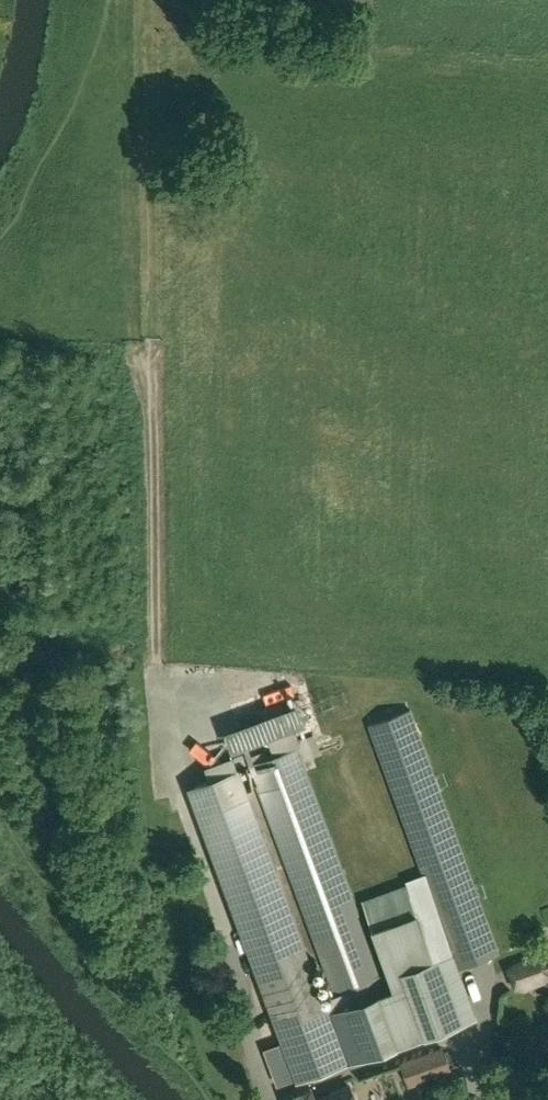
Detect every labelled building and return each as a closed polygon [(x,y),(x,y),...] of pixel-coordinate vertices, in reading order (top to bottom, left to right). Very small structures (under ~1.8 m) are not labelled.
[(307,698),(233,728),(242,749),(315,719),(307,698)] [(427,944),(416,914),(405,883),(364,898),(391,972),(381,976),(301,758),(255,775),(342,1007),(329,1012),(240,769),(190,787),(298,1080),(456,1022),(476,1015),(459,967),(499,952),(411,710),(370,725),(447,936),(427,944)] [(524,988),(525,987),(522,981),(547,972),(543,960),(535,957),(515,963),(511,971),(516,983),(524,988)] [(444,1049),(423,1057),(431,1078),(452,1070),(444,1049)] [(349,1085),(332,1091),(333,1093),(316,1099),(312,1088),(287,1097),(288,1099),(355,1099),(349,1085)]
